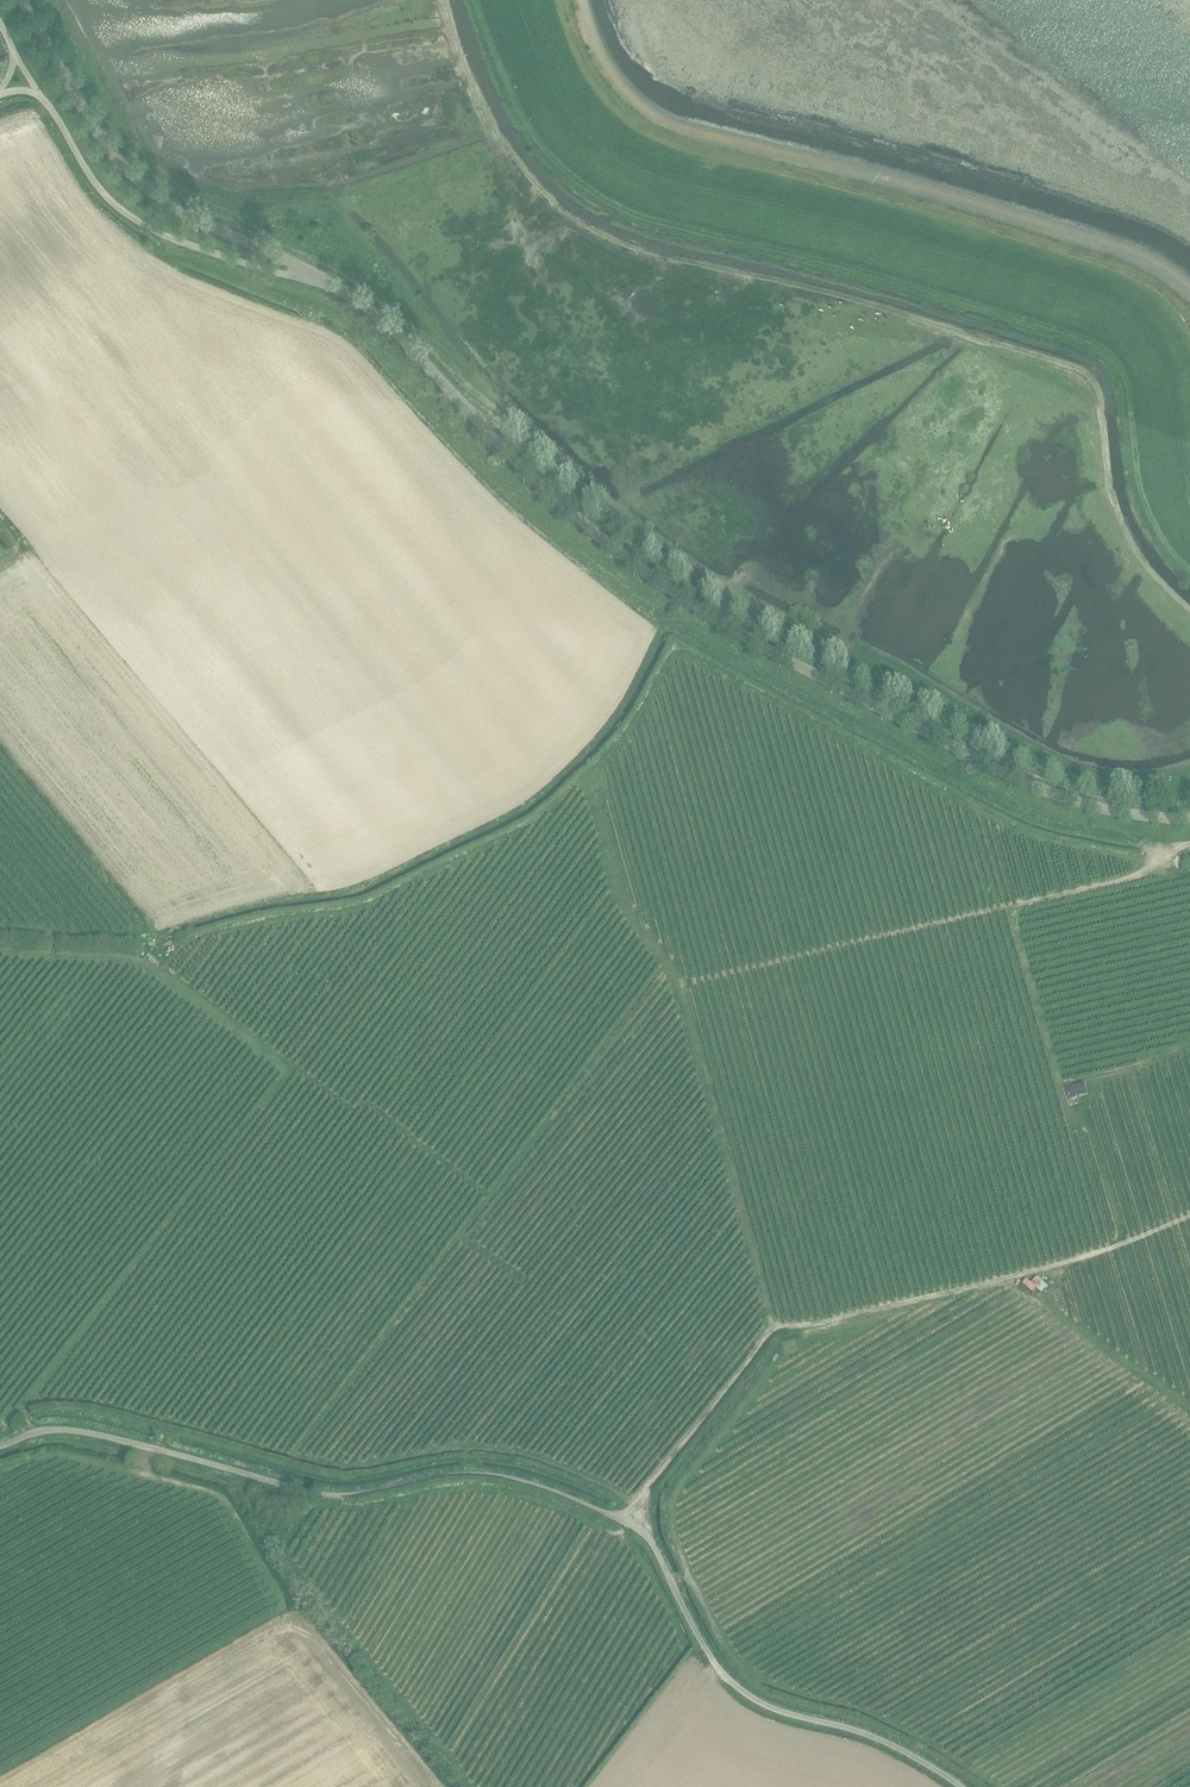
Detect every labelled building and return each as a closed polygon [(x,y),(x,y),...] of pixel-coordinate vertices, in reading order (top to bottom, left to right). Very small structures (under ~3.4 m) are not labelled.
[(1074,1097),(1072,1089),(1065,1091),(1068,1099),(1074,1097)] [(1036,1288),(1026,1279),(1022,1283),(1032,1293),(1036,1288)]
